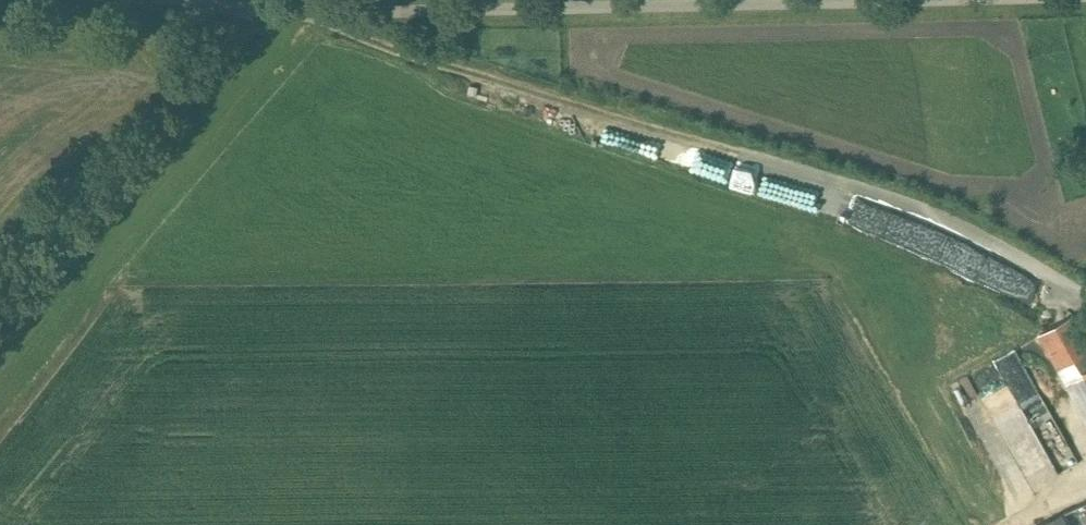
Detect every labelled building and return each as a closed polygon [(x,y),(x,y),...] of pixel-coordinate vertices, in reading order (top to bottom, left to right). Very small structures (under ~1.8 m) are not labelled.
[(599,133),(616,140),(621,129),(605,122),(599,133)] [(1073,315),(1038,334),(1085,420),(1085,338),(1073,315)] [(1012,386),(1034,375),(1019,345),(997,356),(1012,386)] [(1010,385),(987,386),(990,468),(1038,466),(1036,418),(1011,419),(1010,385)]
